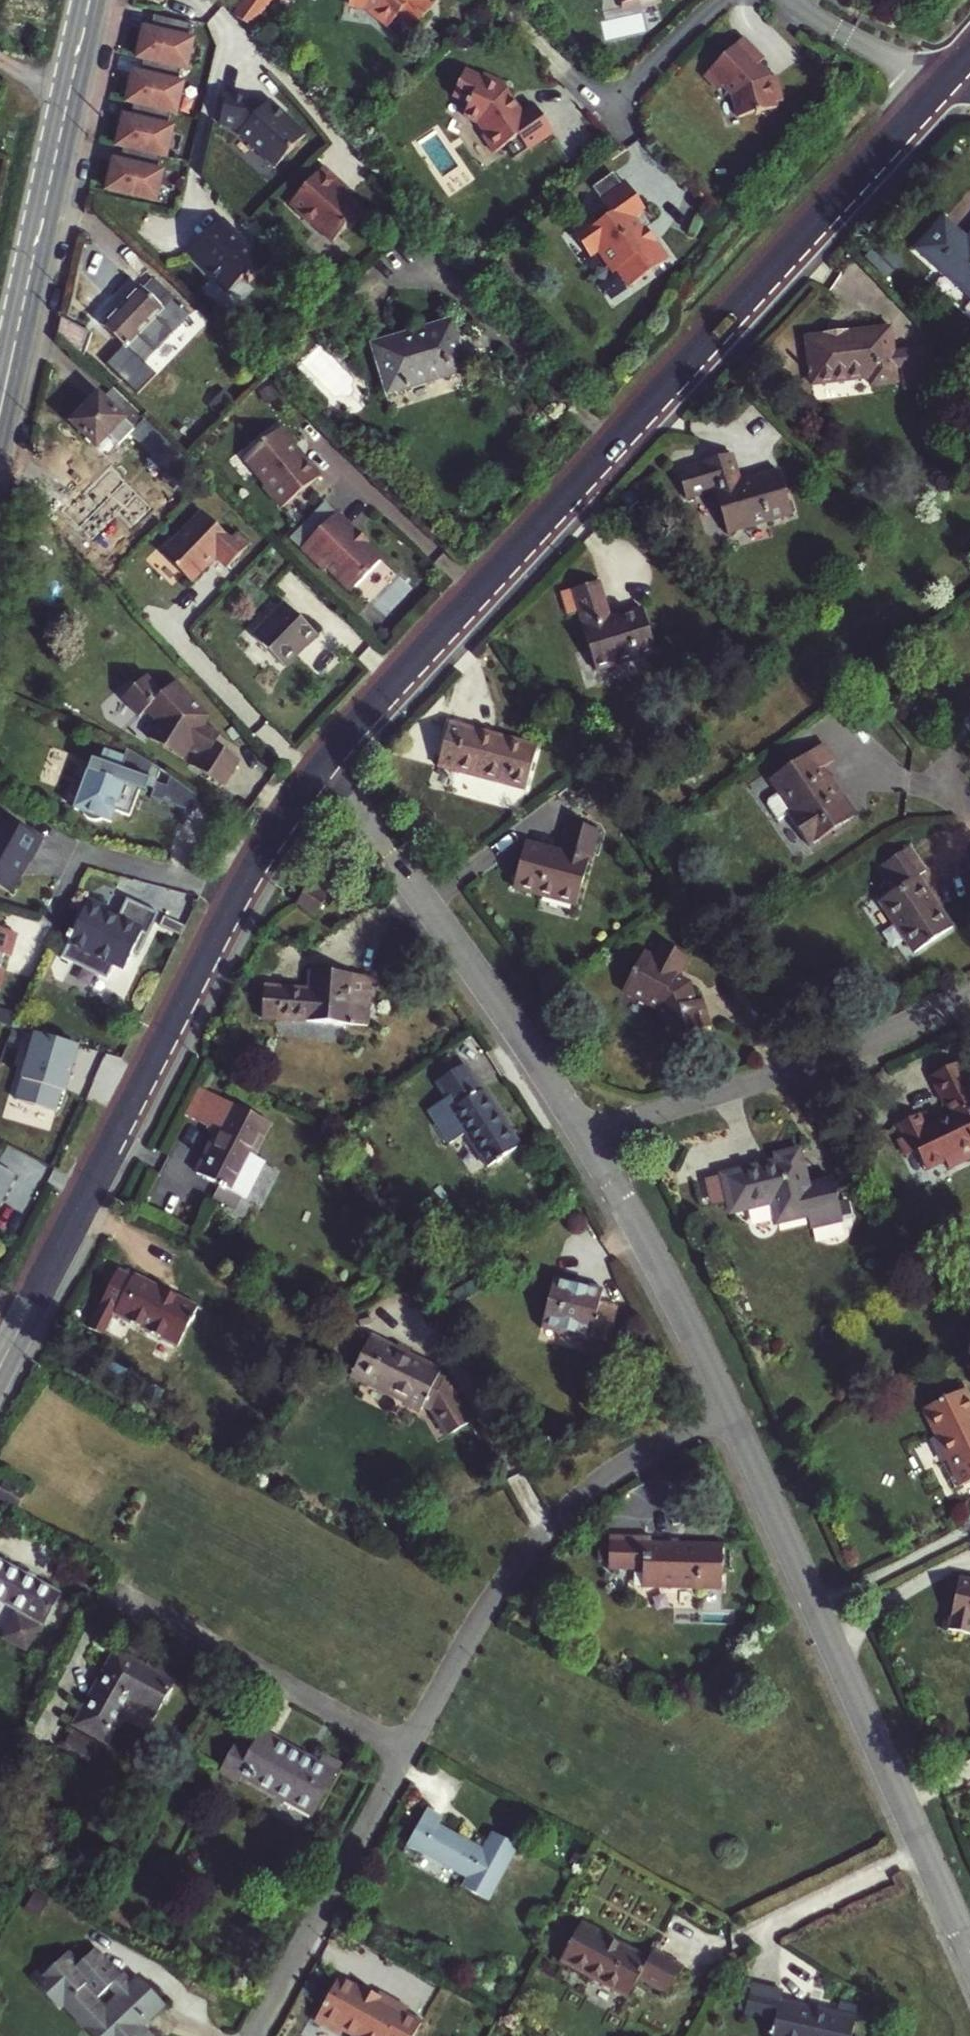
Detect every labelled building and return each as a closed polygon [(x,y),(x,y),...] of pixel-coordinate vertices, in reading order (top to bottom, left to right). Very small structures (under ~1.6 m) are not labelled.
[(237,16),(253,27),(271,0),(249,0),(237,16)] [(375,3),(375,8),(391,22),(399,11),(416,24),(431,6),(423,0),(352,0),(375,3)] [(620,10),(637,6),(637,2),(647,0),(618,0),(620,10)] [(144,30),(138,59),(148,61),(181,69),(187,70),(193,41),(188,40),(191,25),(158,17),(154,32),(144,30)] [(741,38),(703,77),(718,91),(722,87),(733,97),(738,117),(776,107),(775,103),(782,101),(775,76),(768,77),(757,64),(762,59),(741,38)] [(134,74),(128,103),(137,105),(170,113),(175,114),(182,85),(177,84),(181,69),(148,61),(144,76),(134,74)] [(465,69),(454,92),(466,98),(465,101),(469,103),(464,113),(479,119),(487,131),(483,133),(495,150),(519,134),(527,146),(553,129),(536,104),(523,113),(506,88),(503,87),(506,80),(485,70),(482,77),(465,69)] [(253,105),(228,98),(221,126),(238,130),(242,134),(240,136),(278,169),(307,139),(270,105),(263,113),(253,105)] [(124,118),(117,147),(127,149),(160,157),(165,158),(172,129),(167,128),(170,113),(137,105),(134,120),(124,118)] [(107,191),(155,202),(162,173),(157,172),(160,157),(127,149),(124,164),(114,161),(107,191)] [(346,188),(325,169),(293,206),(336,244),(350,228),(353,232),(368,215),(342,192),(346,188)] [(645,215),(626,188),(598,202),(601,213),(572,229),(594,262),(603,257),(612,277),(619,275),(629,293),(671,264),(655,241),(644,234),(639,224),(645,215)] [(243,241),(223,219),(190,251),(230,293),(245,278),(250,284),(267,267),(241,243),(243,241)] [(945,220),(920,248),(969,293),(969,240),(969,241),(945,220)] [(105,326),(144,363),(190,315),(153,279),(143,289),(141,288),(137,291),(133,290),(128,296),(129,301),(118,312),(113,311),(107,317),(108,323),(105,326)] [(58,335),(76,352),(87,341),(61,317),(58,335)] [(464,368),(451,325),(376,348),(389,390),(464,368)] [(873,384),(897,381),(896,370),(904,369),(906,391),(933,388),(928,351),(894,355),(891,328),(808,338),(813,384),(872,376),(873,384)] [(71,421),(99,448),(110,437),(118,445),(131,432),(172,472),(165,480),(175,489),(195,468),(112,387),(90,410),(86,406),(71,421)] [(264,487),(280,511),(321,484),(306,460),(304,461),(298,451),(300,450),(288,431),(247,457),(254,468),(260,469),(270,483),(265,486),(264,487)] [(321,484),(322,484),(307,460),(300,450),(298,451),(304,461),(306,460),(321,484)] [(792,514),(780,471),(741,483),(733,454),(681,471),(689,498),(714,490),(717,491),(729,533),(792,514)] [(260,469),(254,468),(265,486),(270,483),(260,469)] [(248,547),(235,534),(230,539),(202,512),(161,554),(191,582),(216,557),(228,568),(248,547)] [(358,531),(338,512),(303,548),(322,568),(328,567),(352,589),(382,558),(368,545),(365,542),(363,544),(354,536),(358,531)] [(370,543),(358,531),(354,536),(363,544),(365,542),(368,545),(370,543)] [(656,652),(643,609),(611,619),(600,581),(574,589),(597,671),(656,652)] [(310,629),(286,591),(249,615),(270,649),(294,634),(297,638),(310,629)] [(204,716),(173,679),(162,691),(145,674),(121,698),(139,716),(147,708),(160,720),(148,736),(179,758),(187,746),(195,751),(188,763),(223,783),(237,758),(204,738),(209,728),(200,723),(204,716)] [(438,765),(525,790),(537,747),(450,724),(438,765)] [(218,733),(209,728),(204,738),(212,743),(218,733)] [(834,760),(823,744),(771,780),(785,801),(789,798),(800,812),(791,818),(811,847),(857,816),(840,793),(834,798),(817,773),(834,760)] [(161,770),(128,749),(128,750),(125,760),(106,752),(102,764),(92,760),(74,809),(84,813),(89,820),(111,824),(116,812),(130,817),(140,790),(146,793),(147,788),(154,790),(161,770)] [(20,894),(31,875),(30,872),(35,862),(41,864),(54,843),(13,819),(0,840),(0,883),(20,894)] [(528,841),(520,868),(515,886),(577,903),(597,830),(571,823),(564,852),(528,841)] [(899,888),(880,901),(914,952),(952,927),(917,876),(926,870),(911,848),(884,867),(899,888)] [(327,895),(309,882),(297,900),(315,913),(327,895)] [(72,936),(63,955),(109,976),(115,962),(126,967),(134,949),(140,952),(160,910),(128,895),(119,915),(105,908),(107,903),(90,896),(74,930),(71,929),(69,934),(72,936)] [(5,954),(11,955),(17,932),(0,927),(0,967),(5,954)] [(694,1001),(689,983),(676,976),(687,957),(659,942),(652,954),(643,949),(621,991),(655,1009),(659,1022),(656,1027),(660,1040),(709,1025),(701,998),(694,1001)] [(367,1026),(370,977),(310,972),(309,988),(264,985),(262,1019),(367,1026)] [(11,1095),(58,1109),(78,1043),(31,1029),(11,1095)] [(434,1121),(449,1144),(466,1134),(487,1167),(520,1146),(484,1090),(482,1091),(465,1065),(437,1083),(446,1097),(453,1109),(434,1121)] [(940,1162),(943,1169),(969,1156),(969,1093),(969,1094),(965,1096),(963,1092),(967,1090),(957,1068),(927,1076),(940,1103),(943,1102),(948,1114),(945,1119),(927,1128),(920,1127),(915,1116),(893,1126),(899,1139),(893,1142),(901,1158),(911,1153),(921,1171),(940,1162)] [(216,1131),(195,1172),(219,1185),(229,1190),(235,1192),(270,1123),(198,1086),(183,1115),(216,1131)] [(453,1109),(446,1097),(428,1110),(434,1121),(453,1109)] [(776,1159),(721,1173),(730,1213),(770,1203),(775,1222),(805,1215),(808,1226),(842,1217),(832,1178),(808,1184),(798,1148),(775,1154),(776,1159)] [(9,1170),(0,1166),(0,1188),(9,1170)] [(229,1190),(219,1185),(213,1198),(222,1202),(229,1190)] [(177,1346),(197,1306),(135,1275),(133,1277),(118,1269),(88,1327),(104,1335),(114,1315),(177,1346)] [(603,1294),(554,1281),(543,1326),(591,1337),(590,1342),(608,1346),(618,1308),(600,1304),(603,1294)] [(441,1372),(371,1336),(352,1376),(421,1411),(423,1407),(429,1410),(444,1433),(467,1420),(446,1382),(437,1378),(441,1372)] [(966,1387),(922,1409),(935,1437),(938,1436),(949,1459),(941,1463),(953,1488),(969,1481),(969,1396),(966,1387)] [(2,1483),(0,1487),(0,1499),(17,1508),(24,1494),(2,1483)] [(651,1538),(609,1538),(608,1570),(642,1571),(642,1575),(634,1575),(634,1588),(722,1590),(723,1546),(651,1543),(651,1538)] [(0,1561),(0,1600),(20,1611),(5,1639),(27,1651),(42,1623),(59,1593),(0,1561)] [(958,1578),(948,1629),(969,1635),(969,1581),(958,1578)] [(97,1682),(74,1725),(107,1743),(129,1701),(156,1716),(177,1677),(151,1663),(148,1668),(115,1649),(101,1674),(104,1676),(100,1684),(97,1682)] [(311,1816),(339,1765),(324,1757),(321,1764),(262,1731),(252,1750),(237,1742),(222,1770),(236,1778),(238,1775),(311,1816)] [(487,1901),(515,1847),(492,1835),(484,1850),(437,1825),(440,1819),(426,1811),(408,1844),(468,1876),(462,1888),(487,1901)] [(647,1960),(580,1923),(560,1960),(627,1998),(638,1978),(667,1994),(681,1967),(652,1951),(647,1960)] [(60,2009),(64,2005),(85,2027),(94,2035),(142,2035),(136,2030),(163,2004),(138,1977),(133,1981),(129,1985),(119,1975),(94,1949),(80,1962),(69,1951),(52,1966),(48,1962),(32,1978),(60,2009)] [(342,1962),(308,2027),(310,2028),(305,2035),(363,2035),(388,1987),(342,1962)] [(133,1981),(123,1971),(119,1975),(129,1985),(133,1981)] [(855,2017),(781,2001),(783,1991),(750,1984),(744,2013),(775,2019),(771,2035),(851,2035),(855,2017)]
